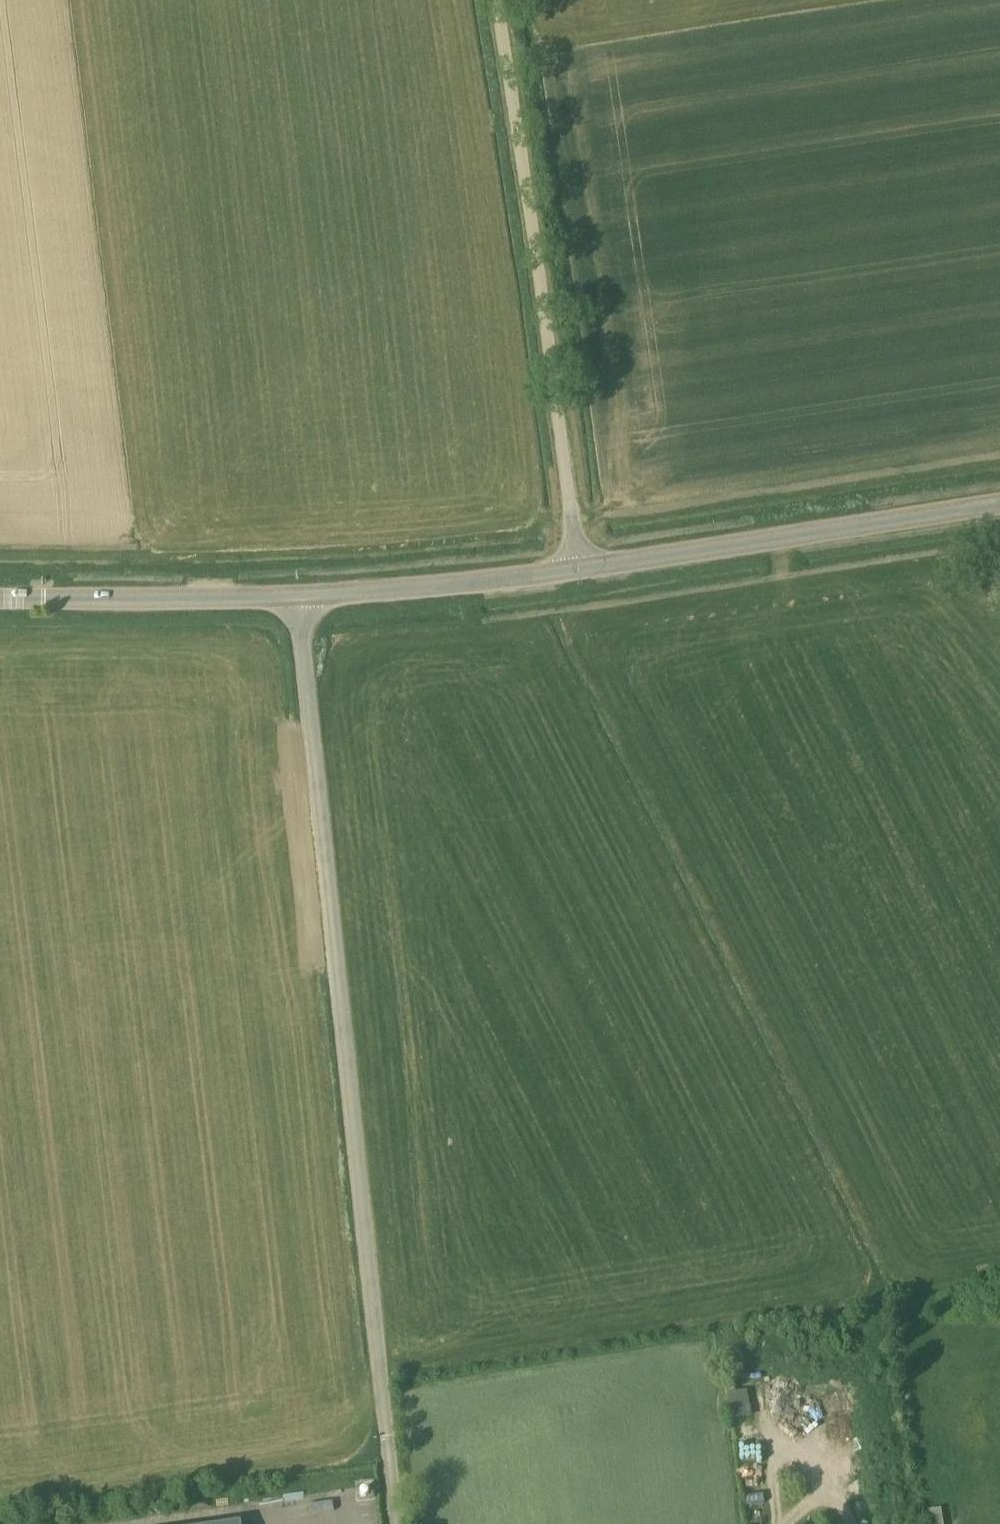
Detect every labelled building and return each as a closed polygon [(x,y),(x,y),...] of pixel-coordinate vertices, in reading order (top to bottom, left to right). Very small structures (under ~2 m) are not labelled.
[(726,1418),(749,1415),(745,1388),(723,1390),(726,1418)] [(927,1523),(942,1523),(939,1506),(924,1508),(927,1523)]
